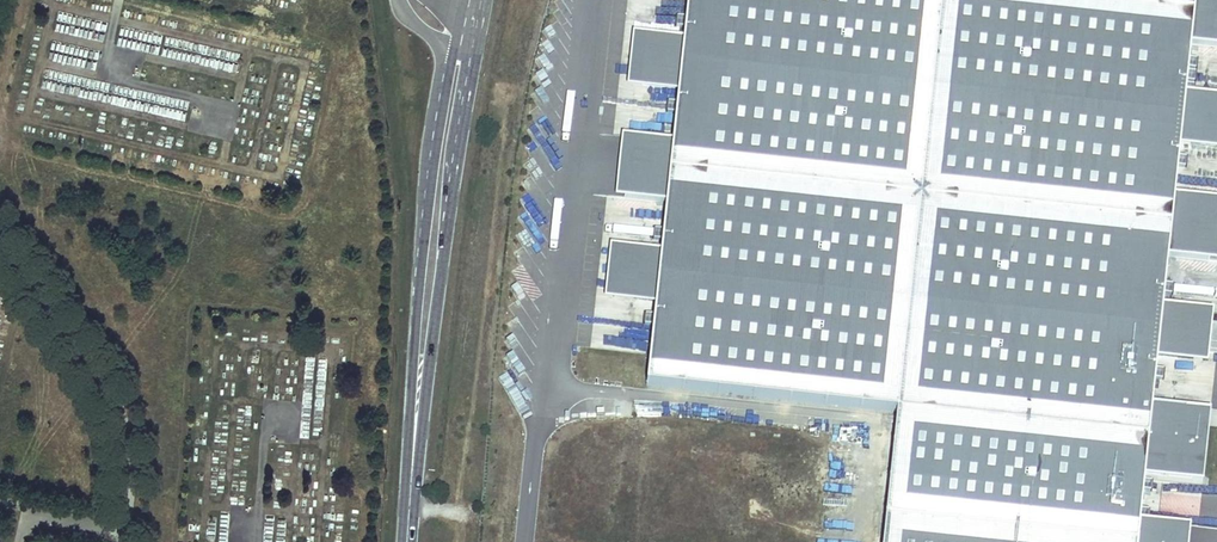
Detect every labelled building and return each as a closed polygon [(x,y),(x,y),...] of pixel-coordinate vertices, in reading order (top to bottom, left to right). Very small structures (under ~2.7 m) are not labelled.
[(644,386),(902,420),(891,541),(1141,541),(1146,481),(1152,406),(1154,365),(1162,295),(1166,257),(1172,195),(1177,153),(1184,84),(1188,45),(1193,0),(685,0),(682,30),(675,100),(671,140),(664,202),(659,251),(651,310),(644,386)] [(1188,45),(1216,48),(1216,0),(1193,0),(1188,45)] [(675,100),(682,30),(638,25),(630,95),(675,100)] [(1184,84),(1177,153),(1216,157),(1216,87),(1184,84)] [(664,202),(671,140),(624,135),(617,197),(664,202)] [(534,166),(528,171),(551,199),(557,195),(534,166)] [(1172,195),(1166,257),(1214,263),(1216,242),(1216,200),(1172,195)] [(651,310),(659,251),(615,245),(607,304),(651,310)] [(1211,300),(1162,295),(1154,365),(1204,370),(1211,300)] [(1205,413),(1152,406),(1146,481),(1197,487),(1205,413)]
